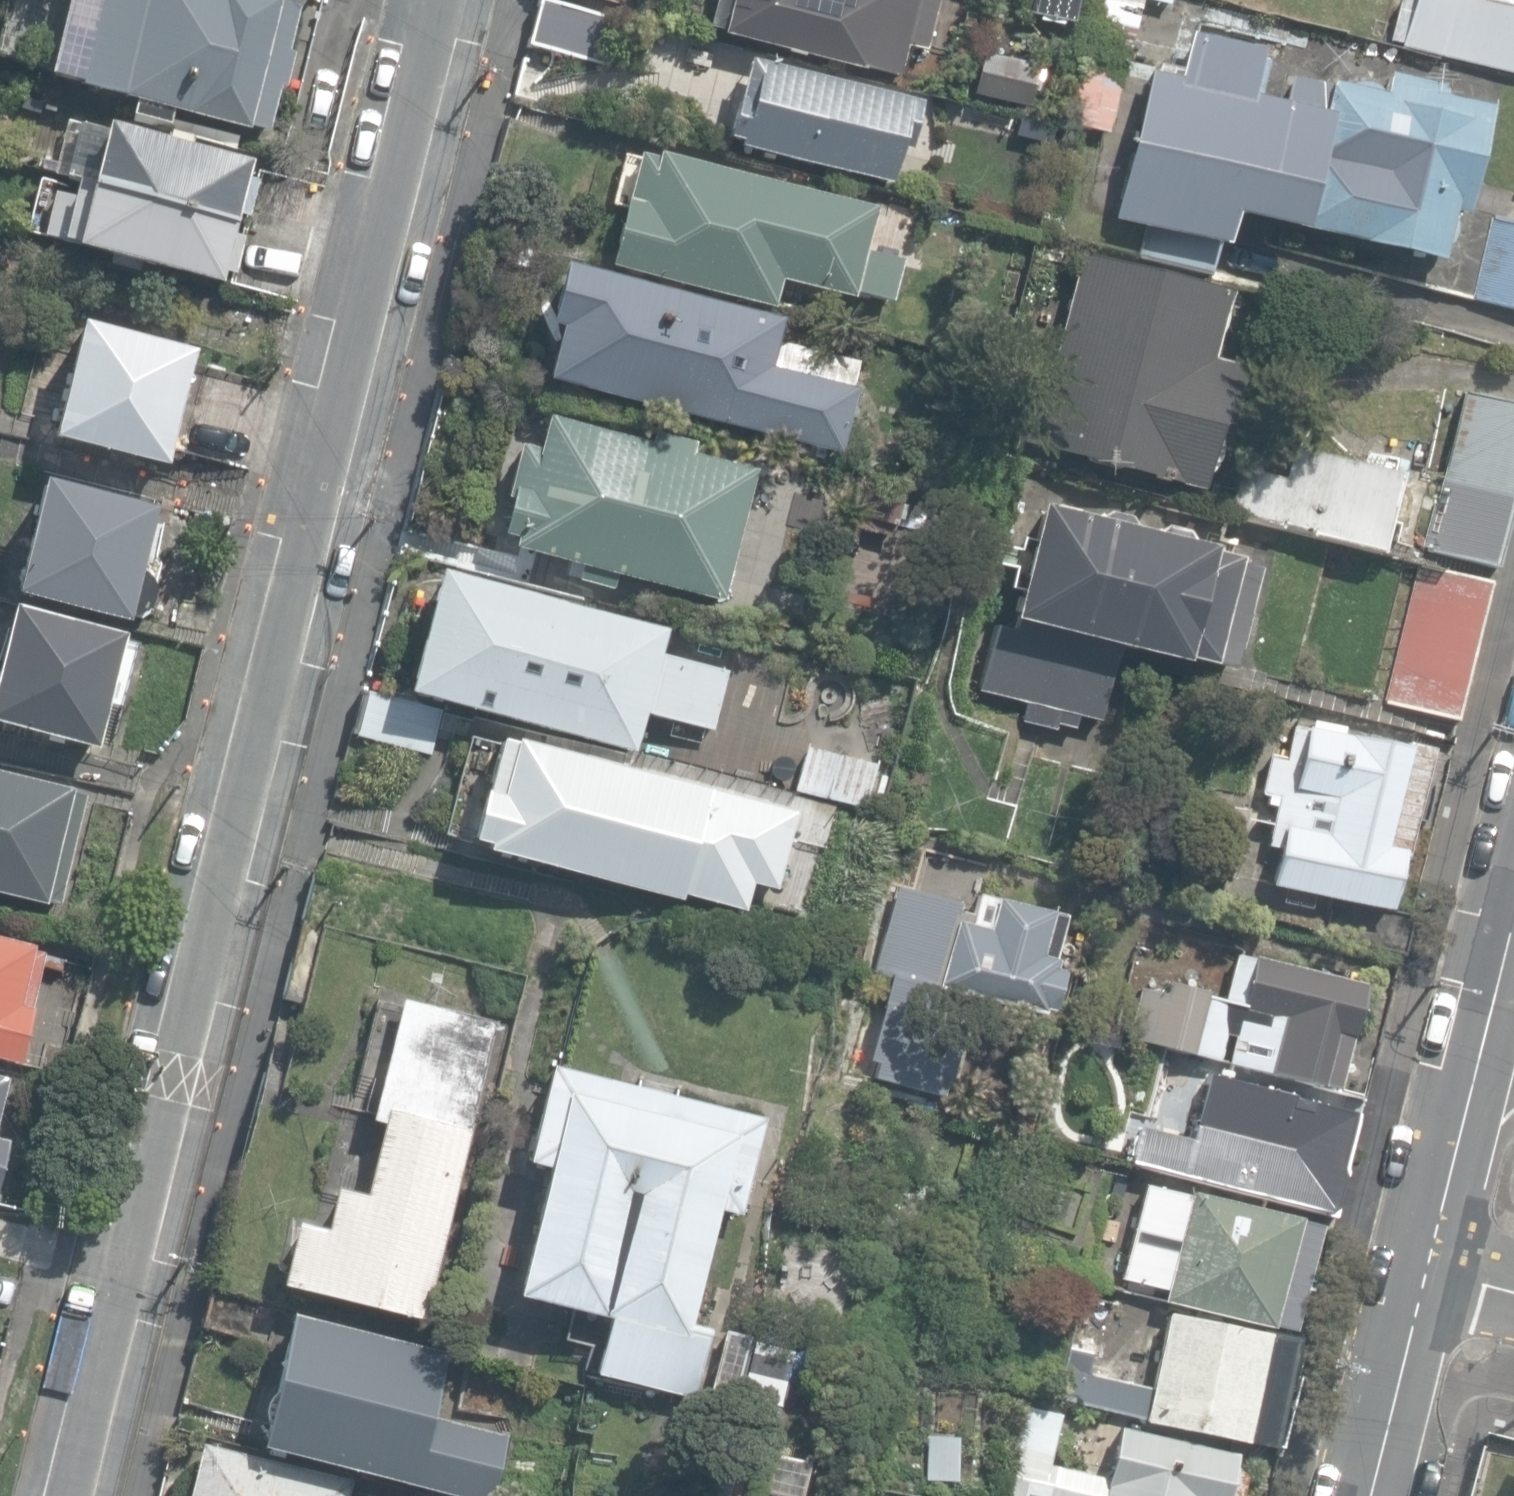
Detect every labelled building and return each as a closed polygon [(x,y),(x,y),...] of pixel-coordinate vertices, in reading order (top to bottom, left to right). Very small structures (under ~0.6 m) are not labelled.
[(270,131),(282,87),(288,88),(297,53),(288,51),(299,6),(279,1),(279,0),(102,0),(79,88),(132,102),(129,114),(170,125),(173,111),(248,130),(250,126),(270,131)] [(605,64),(615,17),(548,0),(539,0),(527,45),(605,64)] [(898,74),(905,46),(924,51),(938,0),(715,0),(710,25),(722,27),(720,35),(858,72),(860,64),(898,74)] [(1045,31),(1081,39),(1090,0),(1052,0),(1045,31)] [(1107,133),(1140,0),(1093,0),(1062,122),(1107,133)] [(1513,75),(1513,0),(1412,0),(1411,2),(1404,0),(1400,0),(1390,42),(1401,44),(1399,47),(1513,75)] [(1302,228),(1443,263),(1456,212),(1468,215),(1494,108),(1445,95),(1448,84),(1390,69),(1384,93),(1333,80),(1332,88),(1292,78),(1285,104),(1250,96),(1260,55),(1190,37),(1182,70),(1157,64),(1155,73),(1150,71),(1113,218),(1224,246),(1232,213),(1301,231),(1302,228)] [(724,138),(889,181),(898,147),(907,150),(919,104),(745,59),(724,138)] [(104,124),(88,183),(237,222),(252,162),(187,144),(190,134),(163,127),(160,139),(104,124)] [(609,266),(773,305),(779,278),(854,295),(855,292),(894,302),(904,260),(866,250),(876,208),(656,156),(655,161),(622,153),(609,209),(622,212),(609,266)] [(219,285),(237,222),(88,183),(76,179),(73,193),(56,189),(42,238),(219,285)] [(1513,308),(1513,223),(1493,219),(1474,299),(1513,308)] [(1209,272),(1215,247),(1142,228),(1135,253),(1209,272)] [(1111,475),(1120,468),(1205,490),(1219,434),(1227,436),(1245,366),(1215,358),(1232,290),(1081,252),(1051,370),(1038,367),(1018,443),(1076,457),(1085,470),(1111,475)] [(544,378),(839,452),(854,390),(770,369),(783,317),(563,262),(547,324),(557,326),(544,378)] [(54,436),(166,463),(191,352),(82,326),(54,436)] [(1498,569),(1513,503),(1513,402),(1462,389),(1423,551),(1498,569)] [(617,573),(723,601),(757,471),(692,454),(694,444),(655,434),(653,443),(547,416),(538,451),(518,445),(505,496),(512,497),(502,534),(516,537),(513,549),(582,567),(580,577),(614,585),(617,573)] [(1362,463),(1291,447),(1284,478),(1247,469),(1236,519),(1280,529),(1281,526),(1311,533),(1310,537),(1382,554),(1400,474),(1396,473),(1399,460),(1365,452),(1362,463)] [(830,500),(837,474),(799,465),(793,490),(830,500)] [(16,592),(129,619),(145,613),(152,603),(153,589),(147,576),(141,572),(155,508),(42,484),(16,592)] [(1020,721),(1056,729),(1057,725),(1074,729),(1077,716),(1099,722),(1117,645),(1209,667),(1234,560),(1208,554),(1209,549),(1038,509),(1009,630),(995,627),(979,692),(1024,702),(1020,721)] [(1386,701),(1457,719),(1492,581),(1421,563),(1386,701)] [(405,694),(636,750),(645,714),(713,730),(727,670),(663,655),(669,627),(435,570),(405,694)] [(98,747),(124,632),(11,605),(0,651),(0,724),(98,747)] [(895,710),(901,683),(866,675),(860,702),(895,710)] [(353,733),(430,752),(440,709),(363,690),(353,733)] [(1271,883),(1391,909),(1426,747),(1343,730),(1344,725),(1314,719),(1312,729),(1293,725),(1286,758),(1272,755),(1258,821),(1270,824),(1265,846),(1278,849),(1271,883)] [(485,850),(682,900),(710,789),(514,739),(512,745),(499,742),(486,793),(481,791),(469,839),(486,844),(485,850)] [(794,792),(863,810),(876,762),(807,744),(794,792)] [(59,908),(89,792),(0,770),(0,893),(59,908)] [(973,915),(956,911),(958,903),(895,887),(873,973),(889,976),(936,988),(1041,1014),(1042,1009),(1049,1010),(1058,972),(1050,970),(1052,960),(1049,960),(1060,915),(978,895),(973,915)] [(20,1064),(46,954),(35,952),(37,948),(0,939),(0,1059),(20,1064)] [(1371,1055),(1342,1048),(1359,981),(1256,954),(1244,998),(1208,988),(1210,983),(1172,973),(1169,985),(1140,978),(1127,1029),(1217,1052),(1225,1024),(1238,1027),(1230,1057),(1319,1079),(1317,1084),(1360,1095),(1371,1055)] [(950,1082),(964,1024),(930,1017),(936,988),(889,976),(871,1062),(876,1063),(872,1079),(942,1094),(945,1080),(950,1082)] [(279,1284),(425,1319),(495,1020),(400,997),(371,1121),(383,1124),(366,1197),(336,1190),(326,1231),(293,1223),(279,1284)] [(594,1373),(693,1397),(709,1333),(689,1328),(718,1208),(739,1213),(762,1118),(550,1066),(527,1161),(549,1166),(518,1294),(568,1306),(559,1343),(583,1349),(592,1314),(607,1317),(594,1373)] [(1127,1159),(1331,1214),(1343,1169),(1331,1166),(1346,1108),(1305,1097),(1303,1106),(1286,1101),(1289,1092),(1206,1069),(1194,1114),(1213,1119),(1206,1142),(1137,1123),(1127,1159)] [(9,1142),(0,1139),(0,1177),(9,1142)] [(1262,1322),(1263,1317),(1285,1323),(1313,1218),(1293,1213),(1292,1215),(1185,1187),(1184,1192),(1141,1180),(1117,1271),(1162,1283),(1159,1294),(1262,1322)] [(457,1495),(494,1495),(510,1436),(493,1431),(499,1408),(436,1392),(447,1351),(291,1311),(257,1445),(457,1495)] [(1059,1404),(1273,1448),(1295,1339),(1168,1313),(1153,1387),(1128,1382),(1133,1361),(1071,1348),(1059,1404)] [(708,1399),(733,1406),(751,1340),(726,1333),(708,1399)] [(1244,1475),(1232,1464),(1234,1454),(1116,1427),(1105,1475),(1052,1463),(1060,1416),(1022,1408),(1002,1495),(1238,1495),(1244,1475)] [(349,1481),(200,1439),(184,1495),(345,1495),(349,1481)]
